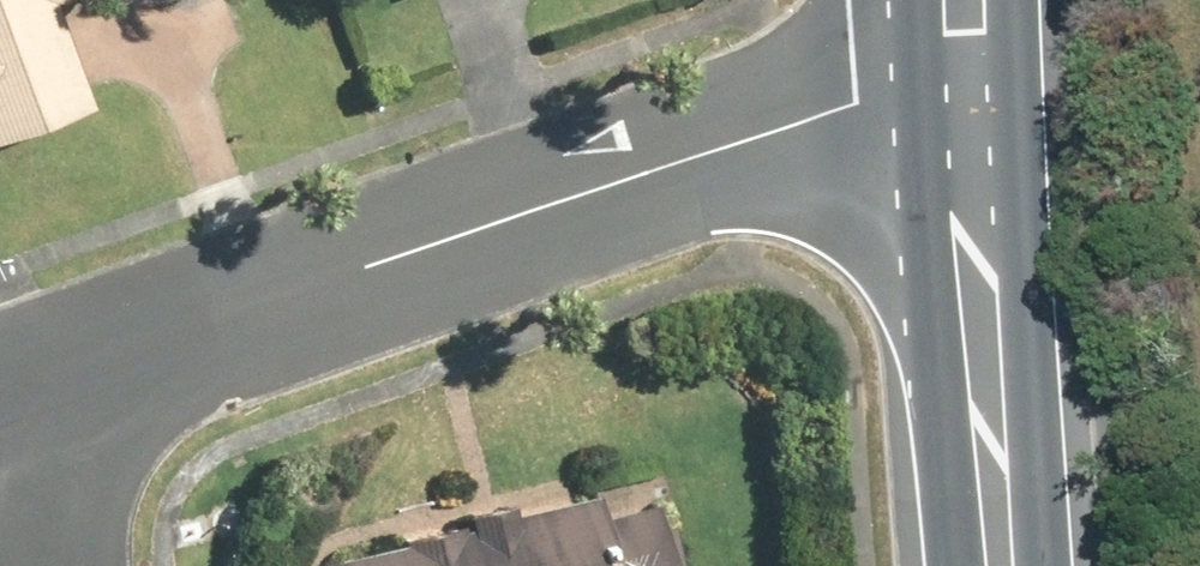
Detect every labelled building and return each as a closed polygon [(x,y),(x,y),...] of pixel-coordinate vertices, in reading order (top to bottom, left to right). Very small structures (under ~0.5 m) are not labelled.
[(69,101),(36,0),(0,0),(0,124),(69,101)] [(639,487),(356,565),(662,565),(639,487)]
